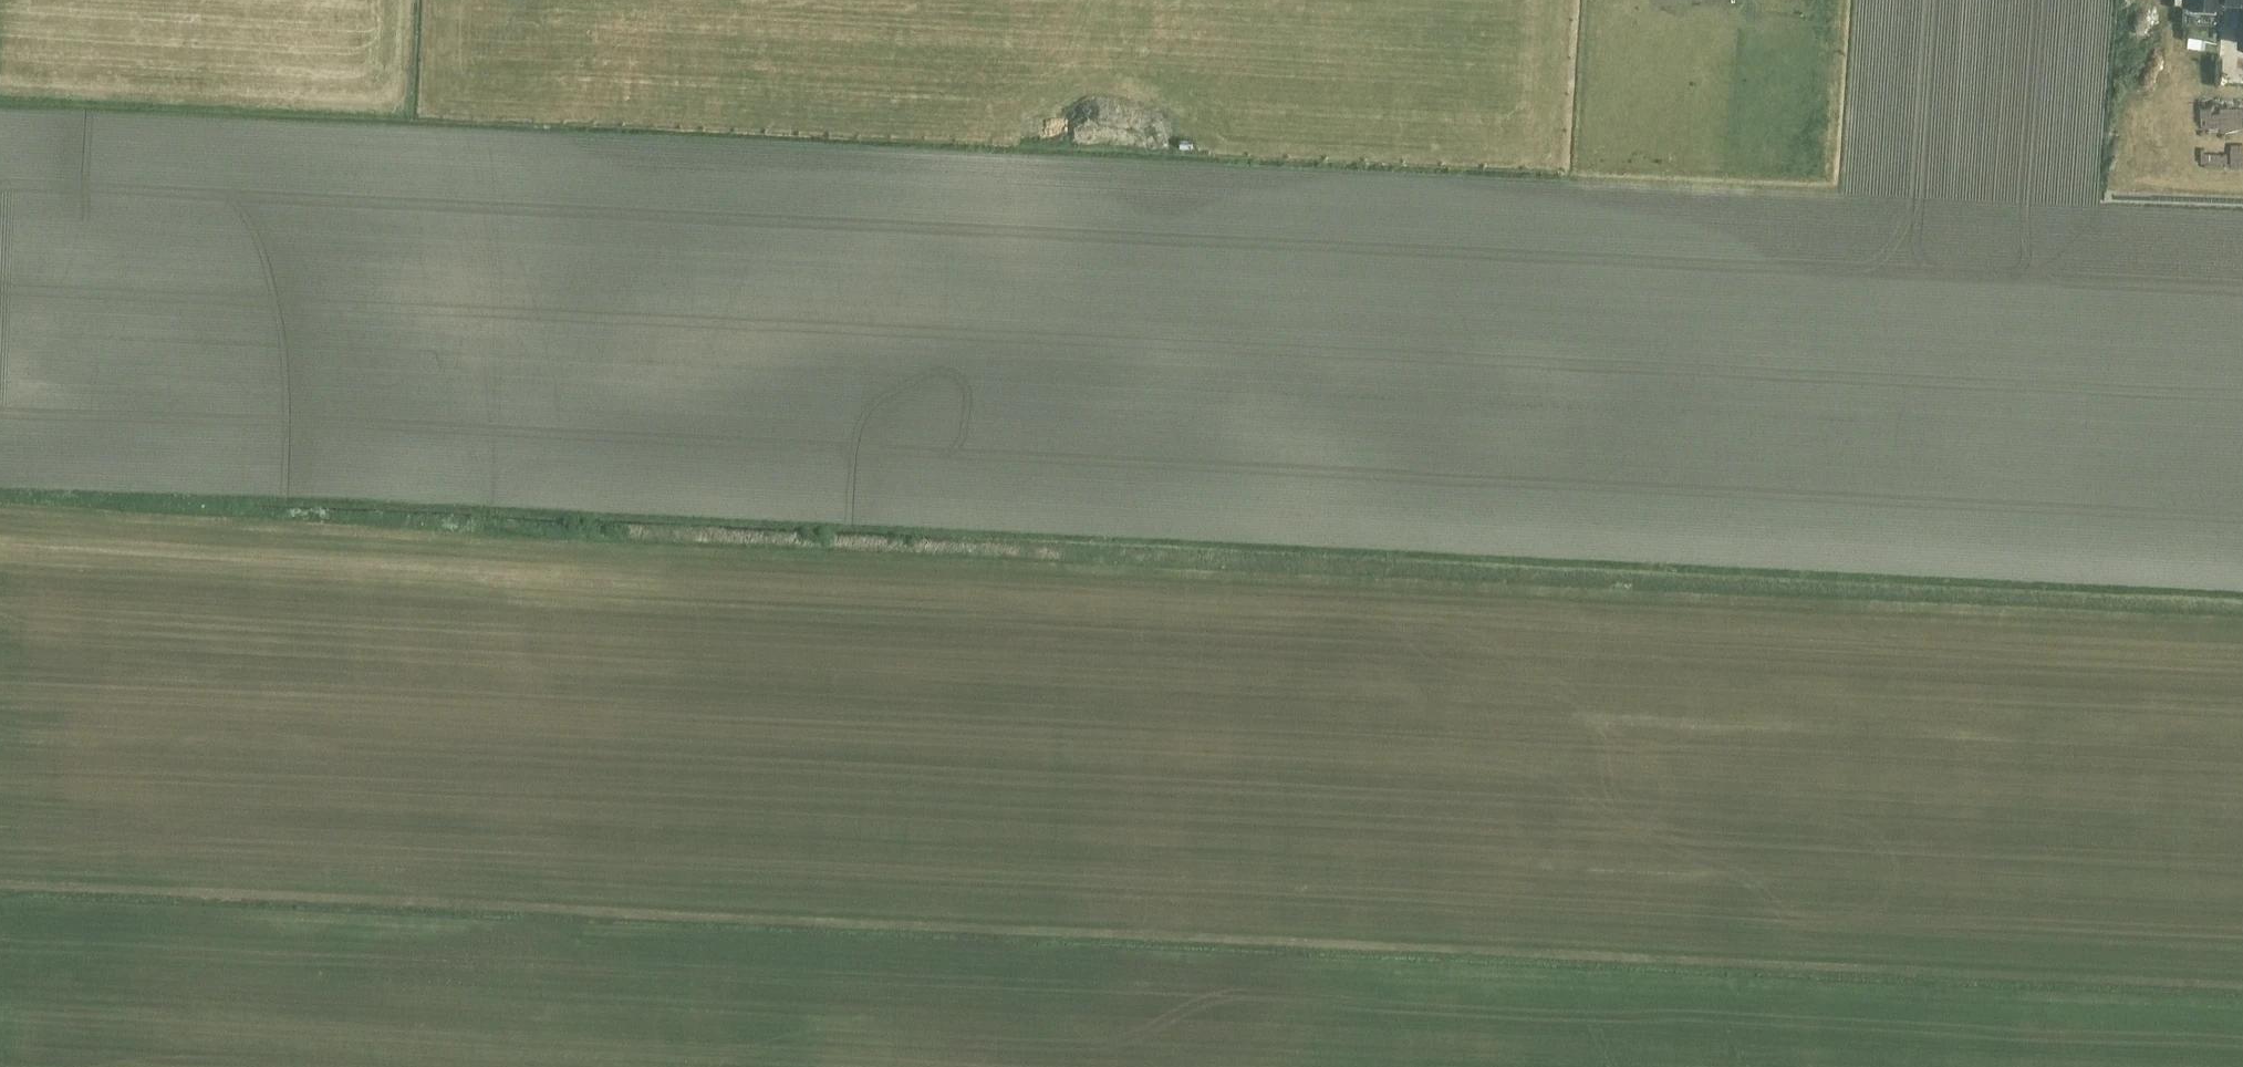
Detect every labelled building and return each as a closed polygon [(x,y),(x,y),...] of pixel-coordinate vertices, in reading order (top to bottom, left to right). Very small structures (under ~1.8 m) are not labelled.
[(2190,10),(2229,12),(2230,4),(2242,4),(2242,0),(2190,0),(2190,10)]
